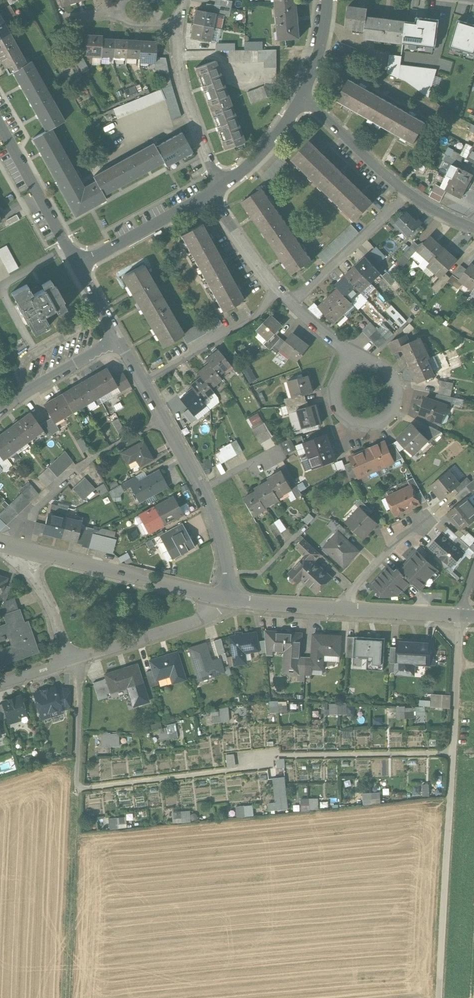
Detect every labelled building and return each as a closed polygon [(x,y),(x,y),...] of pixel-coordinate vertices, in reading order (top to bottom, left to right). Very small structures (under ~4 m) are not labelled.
[(206,12),(224,16),(229,16),(232,0),(229,0),(216,0),(215,6),(207,4),(206,12)] [(282,40),(300,38),(296,1),(278,2),(279,10),(276,11),(279,31),(281,31),(282,40)] [(368,9),(348,7),(346,29),(365,31),(367,17),(368,9)] [(196,10),(193,24),(220,29),(222,30),(224,16),(206,12),(196,10)] [(9,34),(0,17),(0,39),(9,34)] [(406,22),(367,17),(365,31),(364,39),(403,44),(406,22)] [(416,23),(406,22),(403,44),(436,48),(439,20),(417,18),(416,23)] [(458,21),(450,48),(473,54),(473,25),(458,21)] [(193,24),(191,39),(218,44),(220,29),(193,24)] [(0,39),(0,59),(8,74),(13,72),(27,64),(9,34),(0,39)] [(101,56),(102,39),(102,37),(85,36),(84,55),(101,56)] [(114,57),(115,40),(102,39),(101,56),(114,57)] [(126,57),(127,41),(115,40),(114,57),(126,57)] [(139,59),(140,42),(127,41),(126,57),(139,59)] [(156,58),(157,43),(140,42),(139,59),(139,62),(155,64),(156,58)] [(245,42),(245,50),(263,50),(263,42),(245,42)] [(233,44),(216,45),(216,51),(229,51),(229,63),(265,63),(265,85),(246,92),(251,105),(278,94),(277,50),(263,50),(245,50),(233,50),(233,44)] [(73,56),(83,73),(89,70),(80,54),(73,54),(73,56)] [(402,57),(390,56),(387,74),(399,78),(400,66),(402,57)] [(156,58),(155,64),(155,68),(160,89),(113,109),(117,119),(165,99),(171,121),(181,117),(171,85),(165,59),(156,58)] [(27,64),(13,72),(30,102),(48,92),(31,62),(27,64)] [(215,62),(195,68),(211,112),(230,105),(215,62)] [(400,66),(399,78),(406,82),(429,98),(437,71),(400,66)] [(337,101),(375,123),(387,102),(349,80),(337,101)] [(48,92),(30,102),(46,132),(51,129),(64,122),(48,92)] [(375,123),(414,145),(426,123),(387,102),(375,123)] [(230,105),(211,112),(225,150),(244,142),(230,105)] [(46,132),(33,139),(49,169),(68,159),(51,129),(46,132)] [(155,147),(163,163),(166,167),(192,152),(182,133),(155,147)] [(293,160),(314,180),(331,162),(311,142),(293,160)] [(153,144),(123,161),(133,179),(163,163),(155,147),(153,144)] [(120,150),(90,167),(94,173),(124,157),(120,150)] [(451,157),(461,163),(464,157),(454,152),(451,157)] [(448,163),(458,168),(461,163),(451,157),(448,163)] [(68,159),(49,169),(65,198),(84,188),(68,159)] [(93,177),(96,181),(103,195),(133,179),(123,161),(93,177)] [(314,180),(335,200),(352,182),(331,162),(314,180)] [(467,187),(472,175),(458,168),(452,179),(467,187)] [(461,198),(467,187),(452,179),(446,177),(441,187),(446,190),(446,191),(461,198)] [(84,188),(65,198),(75,217),(106,200),(103,195),(96,181),(84,188)] [(335,200),(356,221),(373,203),(352,182),(335,200)] [(436,185),(432,192),(430,197),(440,203),(446,191),(446,190),(441,187),(436,185)] [(242,202),(267,238),(287,225),(262,188),(242,202)] [(407,212),(395,223),(400,228),(408,237),(423,224),(418,220),(416,222),(407,212)] [(9,226),(19,221),(16,215),(6,221),(9,226)] [(393,220),(387,225),(395,233),(400,228),(395,223),(393,220)] [(181,236),(195,261),(216,250),(201,224),(181,236)] [(267,238),(292,275),(312,261),(287,225),(267,238)] [(351,225),(318,256),(325,264),(358,233),(351,225)] [(417,251),(430,263),(444,248),(430,236),(420,247),(417,251)] [(420,247),(414,243),(403,255),(409,260),(417,251),(420,247)] [(0,249),(0,257),(9,273),(18,268),(6,246),(0,249)] [(435,273),(442,278),(445,274),(458,260),(444,248),(430,263),(428,266),(428,267),(430,265),(437,271),(435,273)] [(195,261),(209,287),(230,275),(216,250),(195,261)] [(354,257),(359,261),(363,256),(358,252),(354,257)] [(365,258),(355,267),(371,283),(381,274),(365,258)] [(471,264),(467,269),(459,280),(473,290),(473,266),(471,264)] [(134,298),(155,286),(144,266),(123,279),(134,298)] [(461,266),(453,275),(459,280),(467,269),(461,266)] [(355,267),(345,276),(361,293),(371,284),(371,283),(355,267)] [(387,272),(382,277),(391,286),(396,281),(387,272)] [(437,295),(451,279),(445,274),(442,278),(431,289),(437,295)] [(209,287),(223,312),(244,300),(230,275),(209,287)] [(335,285),(338,289),(351,303),(361,293),(345,276),(335,285)] [(27,285),(11,293),(34,335),(49,326),(43,315),(55,309),(57,313),(65,308),(62,301),(63,301),(55,286),(54,287),(50,280),(41,285),(44,289),(32,295),(27,285)] [(148,321),(169,309),(155,286),(134,298),(148,321)] [(328,297),(329,298),(343,313),(353,304),(351,303),(338,289),(328,297)] [(329,298),(319,307),(324,313),(334,324),(344,314),(343,313),(329,298)] [(394,300),(390,303),(406,319),(409,316),(394,300)] [(324,313),(319,307),(316,305),(310,311),(318,319),(324,313)] [(391,306),(386,311),(401,327),(406,322),(391,306)] [(421,312),(415,306),(411,311),(416,317),(421,312)] [(169,309),(148,321),(163,347),(181,336),(184,335),(182,333),(169,309)] [(201,324),(207,333),(222,324),(217,315),(201,324)] [(271,315),(257,331),(268,341),(268,342),(276,334),(283,326),(271,315)] [(182,333),(184,335),(181,336),(186,345),(207,334),(207,333),(201,324),(201,323),(182,333)] [(363,330),(379,348),(387,340),(371,323),(363,330)] [(387,340),(393,335),(383,325),(377,330),(387,340)] [(268,342),(268,341),(264,345),(270,351),(272,349),(281,339),(276,334),(268,342)] [(282,349),(298,361),(309,346),(292,334),(286,343),(281,349),(282,349)] [(394,355),(394,354),(403,350),(402,347),(410,343),(407,336),(393,342),(389,345),(394,355)] [(410,343),(402,347),(403,350),(411,367),(427,360),(430,359),(420,338),(410,343)] [(286,343),(281,339),(272,349),(279,354),(282,349),(281,349),(286,343)] [(454,347),(443,353),(450,367),(461,362),(454,347)] [(205,360),(208,364),(218,376),(230,366),(231,366),(225,359),(218,350),(205,360)] [(231,366),(230,366),(235,373),(240,369),(232,354),(225,359),(231,366)] [(427,360),(411,367),(418,383),(434,376),(427,360)] [(197,372),(200,376),(210,389),(222,380),(218,376),(208,364),(207,365),(197,372)] [(461,366),(451,370),(454,376),(464,371),(461,366)] [(107,370),(89,381),(98,397),(103,394),(102,392),(109,389),(110,390),(116,387),(117,386),(113,380),(107,370)] [(130,387),(123,375),(123,374),(113,380),(117,386),(116,387),(119,393),(130,387)] [(198,378),(189,385),(192,389),(203,402),(214,393),(210,389),(200,376),(198,378)] [(308,376),(288,381),(289,383),(291,382),(294,397),(293,397),(293,398),(305,395),(313,393),(308,376)] [(89,381),(76,388),(84,403),(92,398),(92,400),(98,397),(89,381)] [(441,382),(439,395),(450,397),(453,384),(441,382)] [(76,388),(63,396),(71,410),(78,406),(79,407),(85,405),(84,403),(76,388)] [(203,402),(192,389),(190,391),(180,399),(188,409),(193,416),(194,415),(206,406),(203,402)] [(437,394),(435,402),(447,406),(451,408),(454,398),(450,397),(439,395),(437,394)] [(284,400),(288,414),(298,412),(297,410),(308,407),(305,395),(293,398),(293,397),(284,400)] [(63,396),(44,406),(51,418),(54,422),(54,420),(62,416),(63,417),(72,412),(71,410),(63,396)] [(428,419),(441,424),(447,406),(435,402),(426,399),(420,415),(429,418),(428,419)] [(298,412),(303,429),(321,424),(316,405),(308,407),(297,410),(298,412)] [(194,415),(193,416),(188,409),(183,414),(191,424),(197,419),(194,415)] [(131,411),(124,415),(131,426),(137,423),(131,411)] [(18,421),(13,424),(14,425),(25,440),(26,442),(33,437),(32,435),(40,429),(42,431),(42,430),(39,426),(30,413),(18,422),(18,421)] [(256,415),(248,418),(252,428),(261,424),(256,415)] [(42,430),(42,431),(48,438),(58,430),(54,422),(51,418),(39,426),(42,430)] [(125,431),(118,419),(113,422),(120,434),(125,431)] [(253,431),(259,443),(270,437),(263,424),(253,431)] [(397,439),(413,456),(414,455),(413,453),(418,449),(419,450),(428,441),(428,440),(422,434),(412,424),(397,439)] [(14,425),(3,433),(14,448),(15,450),(20,447),(19,444),(25,440),(14,425)] [(428,440),(428,441),(430,443),(441,432),(429,426),(422,434),(428,440)] [(14,448),(3,433),(0,436),(0,457),(2,460),(3,459),(8,456),(6,454),(14,448)] [(326,435),(304,443),(309,456),(331,448),(326,435)] [(82,438),(75,442),(82,453),(88,449),(82,438)] [(221,452),(215,454),(220,464),(242,452),(236,440),(219,450),(221,452)] [(290,440),(279,443),(286,456),(296,450),(290,440)] [(143,441),(121,453),(126,463),(135,458),(140,467),(153,460),(143,441)] [(393,444),(399,452),(404,449),(398,441),(393,444)] [(385,442),(368,450),(377,470),(394,462),(387,446),(385,442)] [(387,446),(394,462),(403,458),(399,452),(393,444),(393,443),(387,446)] [(331,448),(309,456),(314,469),(336,460),(331,448)] [(368,450),(350,457),(352,462),(359,477),(377,470),(368,450)] [(73,463),(65,452),(38,478),(46,488),(73,463)] [(352,462),(344,465),(351,481),(359,477),(352,462)] [(168,487),(160,471),(147,478),(130,487),(138,502),(168,487)] [(130,487),(147,478),(144,472),(119,486),(112,490),(108,492),(114,502),(121,502),(121,496),(122,493),(125,490),(130,487)] [(268,479),(269,482),(277,495),(288,489),(289,491),(292,490),(291,488),(287,480),(282,472),(268,479)] [(430,486),(442,500),(455,489),(461,484),(460,483),(455,478),(453,480),(447,473),(430,486)] [(291,488),(292,490),(293,493),(299,490),(292,477),(287,480),(291,488)] [(455,489),(459,493),(472,483),(467,477),(460,483),(461,484),(455,489)] [(84,478),(72,490),(83,501),(95,490),(84,478)] [(119,486),(116,481),(109,485),(112,490),(119,486)] [(461,504),(464,501),(473,493),(473,481),(472,483),(459,493),(455,497),(461,504)] [(255,489),(257,492),(265,507),(279,499),(277,495),(269,482),(255,489)] [(104,484),(96,489),(100,496),(108,492),(104,484)] [(411,486),(389,497),(397,515),(420,505),(411,486)] [(7,526),(37,496),(29,487),(0,514),(0,519),(7,526)] [(257,492),(243,499),(252,516),(266,509),(265,507),(257,492)] [(143,522),(140,524),(145,534),(163,525),(164,525),(183,515),(174,497),(140,515),(143,522)] [(359,509),(360,508),(369,516),(373,512),(360,499),(355,505),(359,509)] [(449,514),(462,529),(473,518),(473,513),(464,501),(461,504),(449,514)] [(43,533),(61,538),(66,519),(68,509),(51,504),(45,526),(43,533)] [(349,525),(364,538),(377,524),(369,516),(360,508),(359,509),(352,516),(355,518),(349,525)] [(309,514),(303,521),(308,525),(314,519),(309,514)] [(66,519),(61,538),(83,543),(86,532),(79,531),(81,522),(66,519)] [(280,519),(275,523),(281,533),(287,530),(280,519)] [(40,532),(43,533),(45,526),(35,523),(33,534),(39,535),(40,532)] [(275,523),(269,526),(276,536),(281,533),(275,523)] [(162,542),(185,530),(182,524),(158,536),(162,542)] [(335,530),(338,533),(338,532),(346,539),(350,534),(341,525),(335,530)] [(162,542),(171,560),(194,548),(185,530),(162,542)] [(112,554),(118,555),(122,532),(118,531),(117,534),(110,532),(108,538),(116,539),(112,554)] [(108,538),(86,532),(83,543),(82,547),(112,554),(116,539),(108,538)] [(323,548),(344,568),(359,552),(346,539),(338,532),(338,533),(323,548)] [(454,545),(442,534),(430,547),(451,566),(462,553),(463,553),(454,545)] [(305,539),(296,548),(307,559),(312,563),(313,563),(321,555),(305,539)] [(460,539),(454,545),(463,553),(462,553),(463,555),(470,547),(460,539)] [(155,546),(151,540),(146,543),(149,549),(155,546)] [(400,571),(412,582),(420,590),(438,571),(417,552),(400,571)] [(128,553),(118,558),(121,564),(124,562),(126,565),(133,563),(128,553)] [(297,565),(289,574),(289,579),(293,582),(299,582),(303,578),(308,583),(307,584),(317,593),(318,592),(316,590),(328,577),(330,579),(331,578),(321,568),(320,569),(313,563),(312,563),(307,559),(300,567),(297,565)] [(395,573),(388,566),(371,585),(383,596),(390,596),(390,595),(399,595),(412,582),(400,571),(398,569),(395,573)] [(4,585),(1,596),(0,596),(0,599),(5,601),(10,587),(4,585)] [(5,615),(5,614),(18,609),(15,598),(5,601),(0,617),(5,615)] [(0,665),(37,652),(27,623),(24,624),(18,609),(5,614),(5,615),(8,623),(0,626),(0,639),(9,635),(13,647),(0,651),(0,664),(0,665)] [(273,633),(265,632),(265,640),(266,652),(272,651),(272,650),(273,633)] [(302,634),(274,632),(273,633),(272,650),(289,651),(288,665),(299,666),(300,657),(302,634)] [(256,633),(231,637),(235,665),(246,663),(245,653),(258,650),(259,650),(257,642),(256,633)] [(312,657),(311,669),(312,669),(323,669),(324,655),(340,656),(341,636),(313,634),(312,657)] [(385,639),(355,637),(355,639),(354,655),(354,658),(372,659),(371,670),(383,671),(385,639)] [(220,639),(213,641),(217,655),(225,653),(220,639)] [(347,639),(346,655),(354,655),(355,639),(347,639)] [(259,650),(258,650),(259,653),(266,652),(265,640),(257,642),(259,650)] [(431,641),(398,640),(398,647),(396,673),(407,674),(407,668),(413,669),(414,665),(429,665),(431,641)] [(205,643),(189,649),(198,679),(209,675),(210,677),(224,673),(219,659),(211,662),(205,643)] [(389,673),(396,673),(398,647),(391,647),(389,673)] [(172,684),(185,680),(177,652),(149,661),(153,671),(156,680),(170,676),(172,684)] [(137,664),(104,674),(106,679),(110,693),(127,688),(133,707),(148,702),(143,684),(137,664)] [(145,673),(150,687),(158,685),(156,680),(153,671),(145,673)] [(110,693),(106,679),(93,683),(98,700),(108,697),(107,694),(110,693)] [(54,687),(34,694),(36,702),(35,704),(36,707),(38,708),(41,717),(48,715),(51,716),(62,712),(60,706),(56,691),(54,687)] [(62,689),(56,691),(60,706),(64,704),(70,704),(70,689),(62,689)] [(445,696),(432,695),(431,707),(450,709),(450,700),(445,699),(445,696)] [(22,705),(20,699),(18,697),(4,701),(3,704),(7,718),(8,721),(11,722),(18,721),(20,717),(19,716),(25,715),(26,712),(24,706),(22,705)] [(288,711),(288,700),(270,701),(271,712),(288,711)] [(330,714),(347,714),(347,703),(330,703),(330,714)] [(397,718),(415,718),(415,706),(397,707),(397,718)] [(211,709),(211,722),(229,722),(229,709),(211,709)] [(159,728),(160,739),(178,738),(177,731),(183,730),(183,723),(167,724),(167,727),(159,728)] [(102,746),(120,746),(120,732),(101,733),(102,746)] [(235,753),(227,753),(227,766),(235,767),(235,753)] [(285,778),(273,779),(276,802),(268,803),(269,811),(288,809),(285,778)] [(364,804),(381,803),(381,792),(363,793),(364,804)] [(319,808),(319,798),(301,798),(301,804),(311,804),(311,808),(319,808)] [(236,805),(236,817),(254,816),(253,805),(236,805)] [(173,811),(173,822),(191,821),(191,810),(173,811)] [(126,816),(109,817),(109,828),(127,827),(126,816)]
